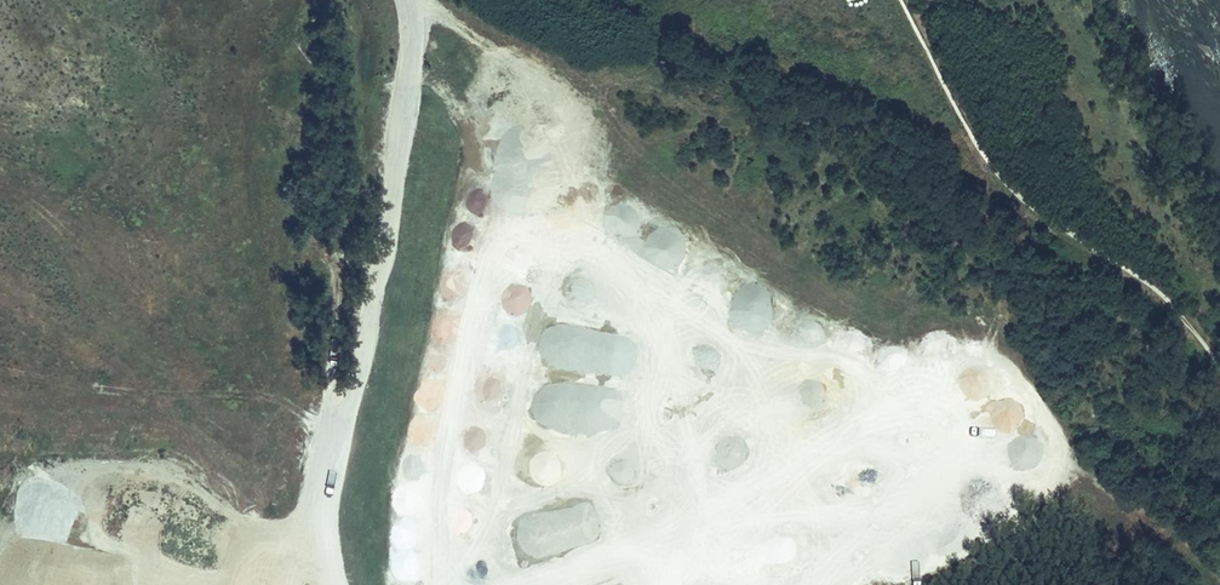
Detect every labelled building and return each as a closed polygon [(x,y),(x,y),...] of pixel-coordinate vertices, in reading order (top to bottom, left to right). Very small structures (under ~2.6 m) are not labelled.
[(464,213),(481,214),(482,195),(465,194),(464,213)]
